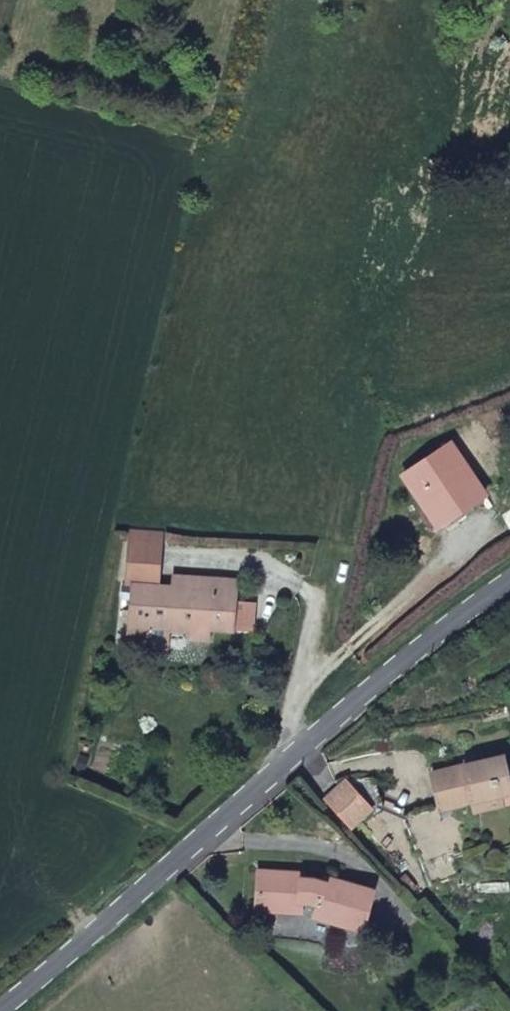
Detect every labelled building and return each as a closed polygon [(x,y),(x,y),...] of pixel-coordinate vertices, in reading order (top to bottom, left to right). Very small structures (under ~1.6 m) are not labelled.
[(490,11),(477,9),(474,22),(488,24),(490,11)] [(487,491),(451,435),(403,466),(434,516),(468,495),(472,501),(487,491)] [(166,534),(136,530),(135,545),(165,548),(166,534)] [(165,548),(135,545),(132,586),(138,586),(133,627),(172,630),(190,631),(188,645),(214,648),(216,635),(235,637),(237,605),(239,586),(193,579),(191,592),(174,590),(162,589),(165,548)] [(175,577),(174,590),(191,592),(193,579),(175,577)] [(254,606),(237,605),(235,637),(251,639),(254,606)] [(172,630),(133,627),(131,645),(169,649),(172,630)] [(443,811),(444,816),(476,810),(479,818),(506,813),(500,785),(509,784),(509,770),(508,760),(434,777),(443,811)] [(500,785),(506,813),(509,812),(509,784),(500,785)] [(384,790),(330,801),(354,831),(394,818),(384,790)] [(444,816),(443,811),(409,818),(433,886),(464,879),(444,816)] [(368,932),(379,893),(331,880),(331,886),(307,884),(307,876),(260,875),(260,908),(304,910),(304,903),(323,905),(320,919),(364,931),(368,932)] [(303,918),(304,910),(260,908),(260,916),(303,918)]
